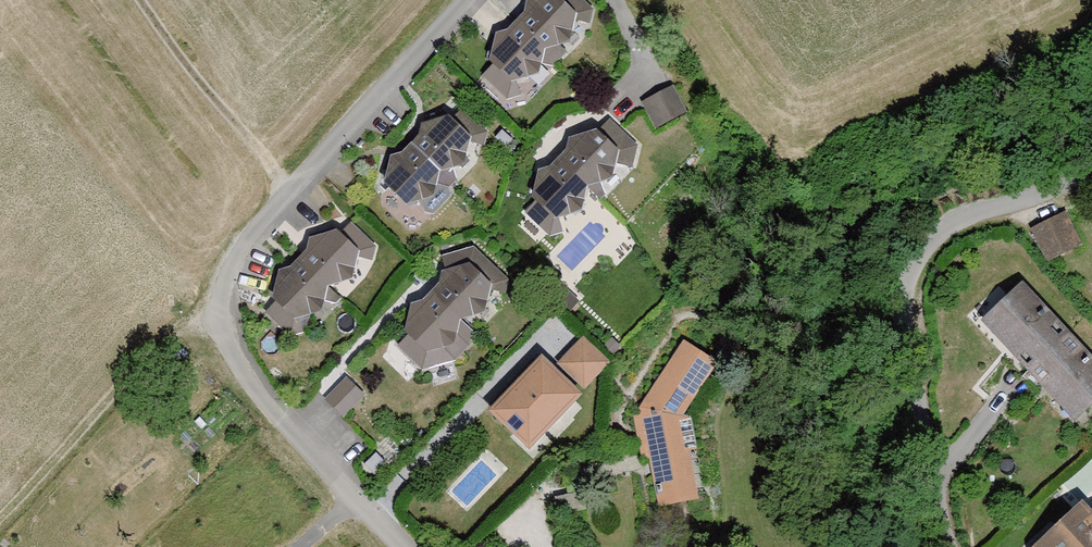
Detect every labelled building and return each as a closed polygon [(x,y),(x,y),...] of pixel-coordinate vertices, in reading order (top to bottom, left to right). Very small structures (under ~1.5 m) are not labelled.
[(557,0),(523,0),(469,57),(510,95),(580,21),(557,0)] [(585,20),(597,8),(588,0),(563,0),(585,20)] [(643,97),(656,124),(688,109),(675,82),(643,97)] [(476,146),(432,105),(368,172),(411,214),(476,146)] [(450,119),(478,144),(489,132),(461,107),(450,119)] [(633,155),(594,117),(523,190),(562,228),(633,155)] [(1057,212),(1024,228),(1039,260),(1072,245),(1057,212)] [(372,257),(327,214),(251,293),(296,335),(372,257)] [(505,285),(460,246),(384,334),(429,373),(505,285)] [(1012,278),(968,320),(1069,425),(1091,403),(1091,361),(1012,278)] [(578,335),(553,363),(579,386),(604,358),(578,335)] [(536,353),(484,410),(524,447),(577,391),(536,353)] [(675,415),(700,381),(665,356),(627,408),(646,505),(692,496),(675,415)] [(344,413),(366,392),(348,375),(327,396),(344,413)] [(1025,546),(1091,546),(1091,503),(1084,511),(1072,499),(1025,546)]
